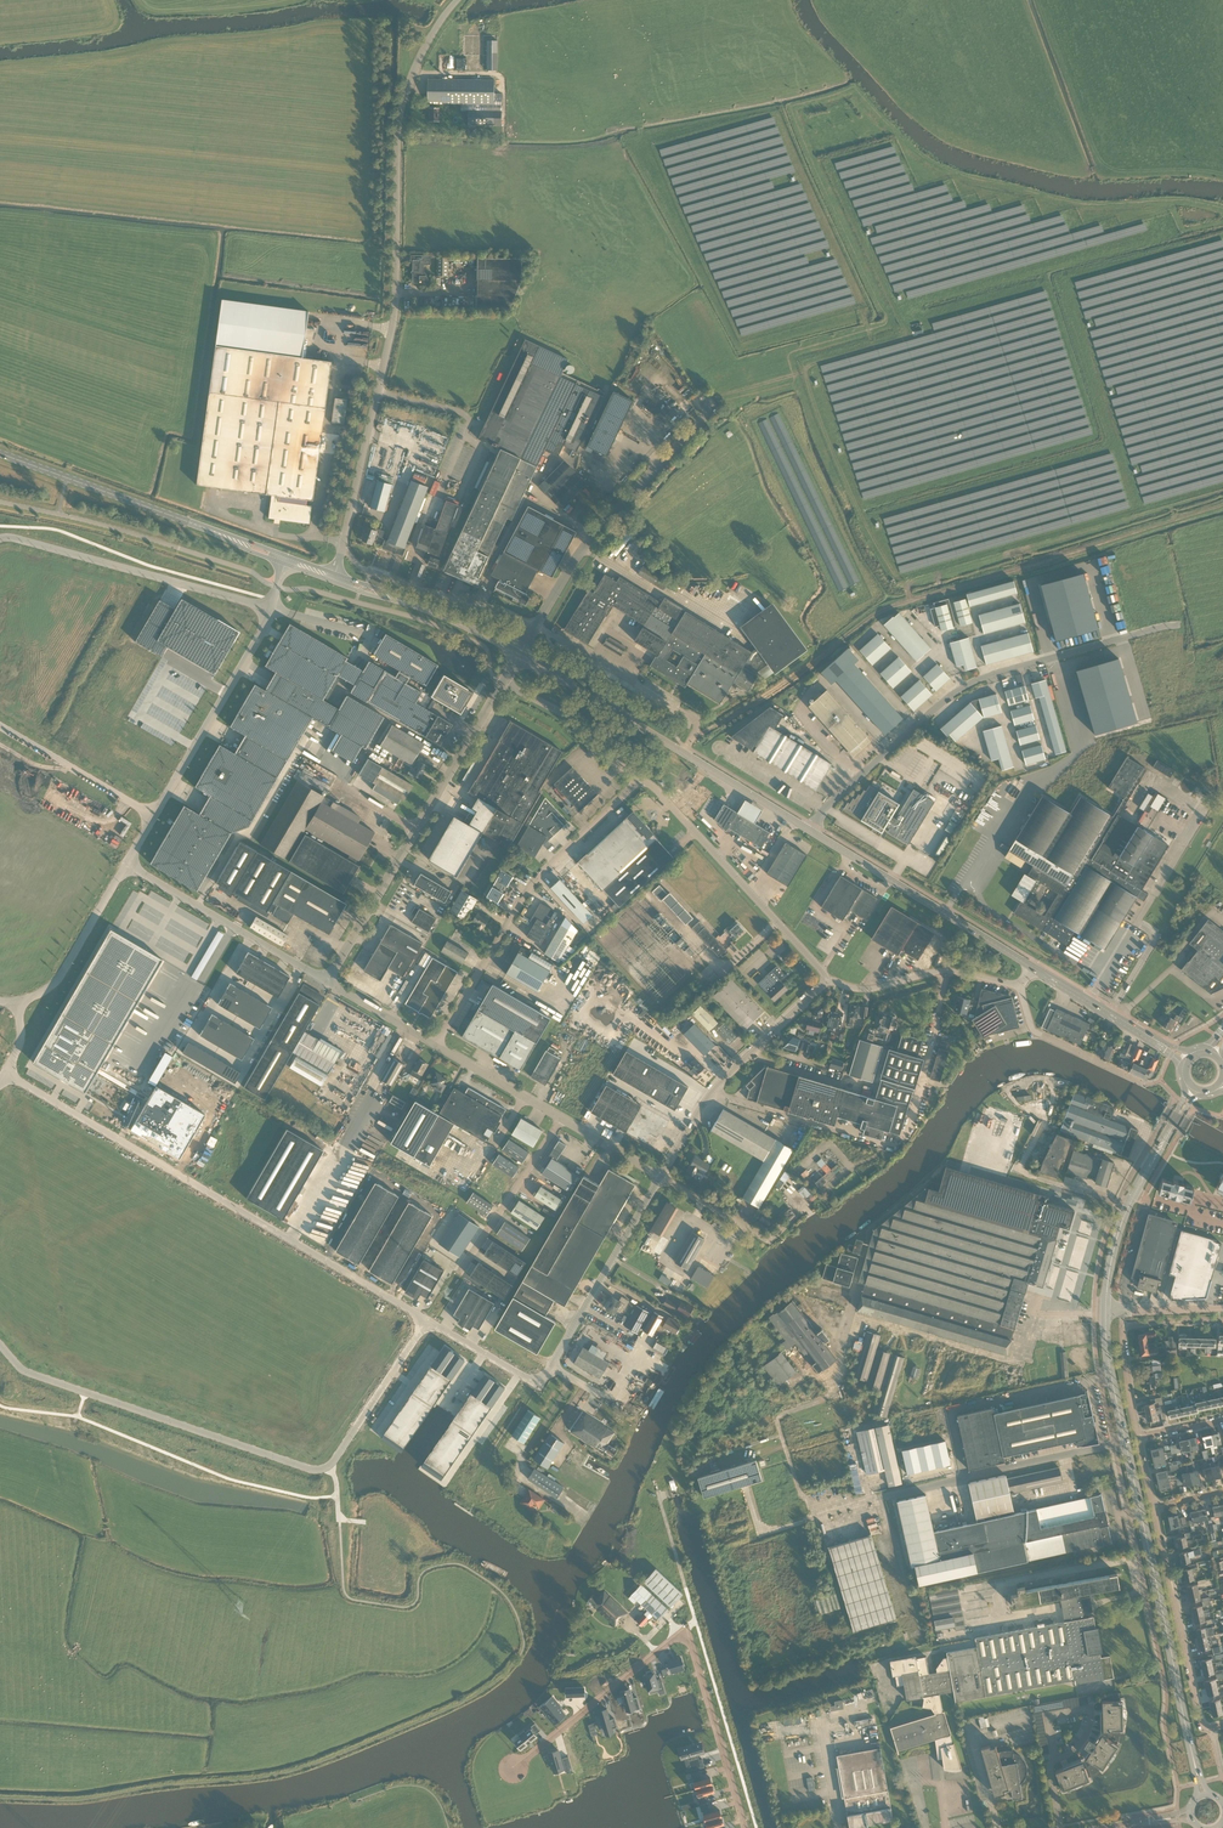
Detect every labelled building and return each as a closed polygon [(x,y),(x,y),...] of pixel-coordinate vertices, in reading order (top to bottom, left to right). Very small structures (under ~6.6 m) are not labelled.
[(428,99),(428,104),(430,104),(429,121),(439,121),(439,120),(443,120),(443,104),(462,104),(468,104),(494,104),(494,94),(494,80),(428,80),(428,99)] [(468,110),(468,125),(494,125),(501,125),(502,105),(494,104),(468,104),(468,110)] [(424,273),(424,264),(430,264),(431,255),(414,255),(414,281),(415,283),(426,283),(427,281),(427,278),(426,277),(426,275),(425,273),(424,273)] [(437,276),(448,276),(449,258),(438,258),(437,276)] [(478,308),(511,308),(522,281),(522,259),(478,258),(478,308)] [(278,519),(309,524),(311,506),(306,505),(306,500),(312,501),(331,362),(302,358),(308,311),(221,300),(196,485),(271,495),(268,518),(275,519),(275,522),(278,522),(278,519)] [(493,446),(501,450),(443,571),(478,587),(489,562),(491,563),(508,527),(508,528),(545,451),(558,457),(564,446),(573,450),(570,457),(574,458),(603,397),(603,396),(604,393),(601,391),(602,390),(601,390),(603,387),(597,385),(596,388),(598,389),(598,390),(562,373),(569,360),(525,340),(478,439),(492,445),(491,446),(493,446)] [(571,365),(570,365),(569,365),(568,366),(567,366),(566,367),(566,368),(566,369),(566,370),(566,371),(567,372),(567,373),(568,373),(569,374),(570,374),(571,373),(572,373),(573,372),(574,371),(574,370),(574,369),(574,368),(574,367),(573,366),(572,365),(571,365)] [(588,447),(607,456),(633,401),(613,392),(591,440),(588,447)] [(331,422),(344,424),(347,400),(334,398),(331,422)] [(646,407),(655,415),(660,409),(651,401),(646,407)] [(657,416),(662,421),(665,423),(676,411),(673,408),(669,404),(666,407),(666,406),(657,416)] [(588,447),(591,440),(587,438),(582,448),(586,450),(588,447)] [(539,487),(562,509),(587,482),(575,471),(564,461),(554,471),(539,487)] [(429,487),(425,485),(428,478),(415,473),(412,480),(411,480),(388,542),(386,541),(383,547),(397,552),(396,552),(404,555),(406,549),(405,548),(429,487)] [(378,481),(370,507),(385,511),(392,485),(378,481)] [(427,518),(416,548),(425,551),(423,558),(430,560),(428,565),(437,568),(441,557),(439,556),(458,505),(446,501),(439,522),(427,518)] [(526,593),(538,570),(553,578),(577,532),(529,507),(492,576),(501,580),(500,581),(496,588),(497,588),(494,592),(504,597),(506,593),(514,597),(512,601),(521,606),(523,603),(526,605),(530,597),(527,595),(527,594),(526,593)] [(385,532),(375,528),(374,531),(368,528),(363,540),(372,544),(374,538),(377,539),(378,537),(382,538),(385,532)] [(656,573),(658,569),(648,563),(646,567),(644,566),(639,575),(664,590),(669,581),(656,573)] [(1083,573),(1041,585),(1044,595),(1046,602),(1049,614),(1051,621),(1050,621),(1056,641),(1098,629),(1093,609),(1091,602),(1088,591),(1086,584),(1083,573)] [(564,630),(588,645),(605,616),(607,617),(613,606),(644,625),(634,641),(635,641),(658,656),(657,657),(656,656),(650,666),(685,688),(687,684),(720,704),(734,682),(748,691),(758,676),(755,674),(760,666),(767,660),(776,672),(806,650),(772,605),(743,627),(758,648),(752,652),(686,612),(684,614),(682,612),(684,609),(665,598),(661,604),(659,602),(620,577),(617,582),(615,581),(605,575),(600,582),(597,580),(590,591),(589,590),(564,630)] [(1014,581),(966,594),(970,606),(1017,593),(1014,581)] [(153,610),(135,641),(161,657),(167,646),(215,674),(239,632),(181,598),(169,619),(153,610)] [(965,598),(953,602),(960,626),(972,623),(965,598)] [(935,608),(930,609),(935,627),(940,625),(941,631),(953,628),(953,627),(956,626),(948,599),(934,603),(935,608)] [(979,615),(984,634),(1025,622),(1020,603),(979,615)] [(931,648),(902,616),(899,613),(894,617),(893,617),(884,625),(916,661),(931,648)] [(363,671),(345,661),(347,657),(289,624),(283,634),(279,641),(265,666),(281,675),(323,700),(337,675),(354,685),(358,679),(363,671)] [(350,692),(366,702),(392,717),(439,745),(451,724),(429,711),(427,710),(415,703),(421,692),(425,686),(438,665),(385,633),(373,655),(369,661),(368,661),(363,671),(358,679),(354,685),(350,692)] [(1028,633),(981,646),(986,665),(1033,652),(1028,633)] [(878,634),(864,646),(860,651),(873,665),(891,648),(878,634)] [(953,640),(950,641),(950,643),(956,667),(963,665),(965,671),(977,667),(969,637),(953,642),(953,640)] [(603,645),(621,656),(626,649),(607,638),(603,645)] [(855,665),(859,661),(848,648),(821,672),(832,685),(837,681),(885,735),(903,718),(855,665)] [(912,671),(905,664),(899,657),(880,674),(893,688),(912,671)] [(1118,658),(1076,670),(1079,681),(1080,681),(1082,688),(1081,688),(1087,708),(1088,708),(1090,715),(1089,715),(1095,735),(1116,729),(1116,727),(1137,721),(1131,703),(1129,696),(1124,676),(1123,676),(1121,669),(1122,669),(1118,658)] [(950,679),(944,671),(937,664),(923,676),(936,691),(950,679)] [(764,680),(773,673),(768,665),(758,672),(764,680)] [(287,760),(312,718),(365,749),(384,717),(346,695),(338,709),(323,700),(281,675),(270,693),(254,684),(230,727),(245,735),(287,760)] [(443,675),(430,696),(435,699),(428,710),(430,712),(437,700),(460,714),(472,692),(443,675)] [(932,694),(926,687),(919,680),(901,697),(914,711),(932,694)] [(1046,680),(1031,684),(1035,698),(1039,697),(1055,754),(1066,751),(1046,680)] [(1029,700),(1025,686),(1005,691),(1009,705),(1029,700)] [(848,752),(853,757),(871,741),(867,737),(868,736),(827,690),(809,706),(849,751),(848,752)] [(949,734),(955,741),(983,717),(983,718),(1002,713),(997,694),(972,701),(941,728),(947,736),(949,734)] [(1034,720),(1030,706),(1010,711),(1014,725),(1034,720)] [(771,707),(731,737),(737,741),(737,739),(751,748),(750,749),(752,750),(754,746),(757,747),(754,752),(816,790),(832,764),(775,729),(784,715),(771,707)] [(483,832),(509,848),(542,792),(539,791),(563,752),(511,721),(500,740),(500,741),(477,780),(476,780),(469,792),(479,798),(473,808),(478,811),(470,825),(455,816),(429,860),(457,877),(483,832)] [(380,746),(411,764),(423,743),(392,725),(380,746)] [(1040,739),(1036,725),(1016,731),(1020,745),(1040,739)] [(983,731),(991,761),(998,759),(1002,770),(1014,767),(1002,726),(983,731)] [(287,760),(245,735),(235,753),(219,744),(195,787),(210,796),(252,820),(277,778),(287,760)] [(1045,759),(1041,745),(1022,751),(1026,765),(1045,759)] [(1105,950),(1137,897),(1144,901),(1148,894),(1141,890),(1151,874),(1169,845),(1152,835),(1138,826),(1137,826),(1119,815),(1147,769),(1126,757),(1108,787),(1124,797),(1113,816),(1109,814),(1080,796),(1070,813),(1042,796),(1009,851),(1025,860),(1035,867),(1029,876),(1024,873),(1011,895),(1021,901),(1014,913),(1067,945),(1075,931),(1105,950)] [(374,786),(372,789),(397,805),(401,799),(404,801),(413,786),(368,759),(358,774),(372,783),(371,784),(374,786)] [(1153,767),(1170,778),(1175,771),(1157,760),(1153,767)] [(414,774),(420,778),(426,767),(418,762),(413,771),(410,770),(407,774),(413,777),(414,774)] [(580,811),(598,794),(573,767),(555,784),(580,811)] [(1194,790),(1196,785),(1184,779),(1181,785),(1194,790)] [(305,829),(324,797),(297,781),(260,845),(287,860),(305,829)] [(914,790),(897,817),(894,814),(900,804),(899,804),(879,792),(878,791),(878,792),(869,786),(866,791),(864,790),(861,795),(859,794),(855,800),(853,798),(850,804),(848,802),(844,808),(843,809),(861,820),(861,821),(862,819),(882,832),(881,833),(882,833),(886,826),(890,829),(888,832),(908,844),(934,802),(914,790)] [(1148,792),(1152,794),(1147,805),(1151,807),(1158,793),(1150,789),(1148,792)] [(248,827),(252,820),(210,796),(199,814),(184,805),(150,863),(197,891),(231,833),(248,827)] [(368,865),(374,855),(365,849),(375,833),(335,809),(338,805),(324,797),(305,829),(311,833),(323,840),(349,855),(353,858),(358,861),(359,860),(368,865)] [(552,804),(545,798),(517,846),(535,856),(543,844),(544,844),(550,839),(568,822),(552,804)] [(745,800),(737,812),(747,819),(748,818),(751,820),(750,821),(754,823),(762,810),(745,800)] [(737,812),(724,804),(715,819),(726,831),(728,832),(730,832),(732,830),(748,840),(756,845),(761,848),(770,833),(754,823),(750,821),(751,820),(748,818),(747,819),(737,812)] [(595,881),(603,889),(621,873),(656,839),(653,835),(654,834),(633,811),(578,863),(595,881)] [(952,833),(956,823),(949,820),(945,831),(952,833)] [(988,825),(996,830),(999,825),(991,820),(988,825)] [(353,858),(349,855),(347,859),(320,844),(323,840),(311,833),(309,837),(304,835),(289,861),(343,893),(358,866),(351,862),(353,858)] [(935,856),(940,858),(949,838),(944,836),(935,856)] [(621,873),(603,889),(620,907),(673,857),(656,839),(621,873)] [(240,842),(216,882),(267,912),(272,902),(277,905),(271,915),(287,924),(293,914),(328,935),(346,904),(290,872),(256,851),(240,842)] [(767,874),(788,887),(807,856),(786,842),(767,874)] [(1009,851),(1005,857),(1021,866),(1025,860),(1009,851)] [(515,877),(502,870),(497,881),(493,886),(503,892),(507,887),(509,887),(515,877)] [(421,873),(419,877),(416,880),(417,880),(415,885),(445,903),(452,891),(421,873)] [(879,899),(840,876),(821,907),(843,920),(849,910),(866,920),(879,899)] [(560,880),(551,888),(584,924),(593,916),(560,880)] [(660,885),(652,892),(661,901),(663,900),(686,925),(693,918),(670,893),(668,894),(660,885)] [(503,892),(493,886),(487,896),(499,902),(504,893),(503,892)] [(450,911),(465,920),(477,899),(462,890),(450,911)] [(546,924),(554,911),(540,903),(530,921),(534,923),(527,936),(540,944),(551,926),(546,924)] [(412,913),(416,916),(412,922),(429,932),(436,919),(420,909),(419,909),(415,907),(412,913)] [(898,954),(901,949),(918,959),(934,933),(892,907),(872,939),(898,954)] [(654,918),(668,934),(674,928),(660,913),(654,918)] [(477,928),(481,930),(483,927),(484,927),(488,920),(478,914),(473,921),(479,924),(477,928)] [(256,917),(249,928),(281,946),(287,936),(256,917)] [(1208,919),(1189,943),(1198,950),(1182,970),(1206,989),(1211,993),(1222,986),(1222,931),(1208,919)] [(700,921),(692,928),(697,933),(716,953),(719,956),(721,954),(723,957),(728,952),(705,926),(700,921)] [(576,932),(561,924),(545,953),(559,961),(576,932)] [(738,924),(730,930),(727,928),(725,930),(731,937),(733,935),(736,938),(744,930),(738,924)] [(391,925),(372,958),(364,971),(380,981),(388,968),(403,977),(423,943),(391,925)] [(688,943),(674,928),(668,934),(665,936),(673,945),(676,944),(681,949),(688,943)] [(110,929),(33,1062),(59,1078),(59,1079),(60,1078),(62,1079),(61,1080),(62,1079),(66,1081),(65,1083),(66,1083),(67,1082),(69,1083),(68,1084),(69,1083),(85,1093),(85,1092),(96,1073),(97,1073),(98,1073),(96,1072),(97,1071),(98,1069),(162,960),(111,930),(111,929),(110,929)] [(441,951),(462,964),(469,953),(448,941),(441,951)] [(507,973),(538,991),(550,971),(526,957),(529,952),(516,944),(508,958),(514,961),(507,973)] [(586,944),(581,952),(595,961),(599,955),(590,949),(591,947),(586,944)] [(692,956),(695,953),(689,947),(686,950),(692,956)] [(289,977),(290,977),(290,976),(279,970),(275,968),(274,967),(273,967),(269,965),(269,964),(268,964),(264,962),(264,961),(263,961),(259,959),(259,958),(248,952),(247,952),(248,953),(245,957),(244,958),(245,958),(242,962),(241,963),(242,963),(239,967),(235,973),(247,979),(251,982),(262,989),(262,988),(267,991),(266,991),(278,998),(281,992),(283,987),(284,986),(286,982),(287,982),(287,981),(289,977)] [(406,1004),(431,1018),(458,972),(433,958),(406,1004)] [(768,995),(775,1001),(788,989),(782,983),(781,983),(779,980),(785,975),(777,966),(766,976),(758,983),(769,994),(768,995)] [(714,973),(709,978),(712,981),(717,976),(714,973)] [(764,1012),(732,979),(713,996),(745,1030),(764,1012)] [(221,998),(217,1004),(228,1010),(229,1010),(233,1013),(234,1013),(238,1016),(239,1017),(239,1016),(243,1019),(244,1020),(244,1019),(249,1022),(248,1022),(259,1029),(263,1023),(265,1018),(266,1017),(268,1013),(272,1007),(261,1001),(256,999),(257,998),(256,998),(255,998),(251,996),(251,995),(250,995),(246,992),(245,992),(241,989),(230,983),(226,989),(227,989),(224,993),(223,994),(221,998)] [(494,984),(463,1037),(499,1059),(500,1058),(520,1070),(540,1037),(551,1017),(494,984)] [(304,985),(299,993),(243,1087),(264,1100),(292,1052),(328,1074),(340,1053),(304,1031),(324,998),(315,992),(315,991),(304,985)] [(974,1018),(972,1019),(983,1038),(987,1035),(1019,1027),(1012,997),(1006,999),(1005,995),(982,989),(977,1006),(977,1011),(976,1011),(975,1015),(974,1018)] [(955,1005),(954,1011),(961,1013),(966,1014),(969,1014),(975,1015),(976,1011),(977,1011),(977,1006),(976,1006),(971,1005),(972,1001),(970,1000),(965,999),(957,997),(956,1002),(955,1005)] [(708,1012),(701,1005),(692,1013),(709,1031),(718,1022),(711,1015),(708,1012)] [(868,1007),(863,1007),(862,1007),(859,1007),(859,1006),(852,1005),(850,1017),(849,1024),(852,1024),(853,1024),(853,1018),(857,1018),(862,1018),(866,1018),(868,1007)] [(642,1016),(649,1008),(647,1006),(640,1014),(642,1016)] [(812,1020),(809,1020),(806,1029),(819,1032),(821,1023),(820,1022),(821,1017),(823,1009),(816,1007),(814,1015),(812,1020)] [(1080,1045),(1090,1024),(1057,1009),(1056,1011),(1050,1009),(1042,1027),(1080,1045)] [(1187,1012),(1183,1009),(1179,1016),(1176,1015),(1173,1020),(1170,1018),(1169,1019),(1167,1017),(1165,1020),(1165,1021),(1167,1022),(1164,1027),(1169,1030),(1171,1031),(1176,1023),(1180,1025),(1183,1019),(1187,1012)] [(828,1029),(832,1030),(836,1012),(828,1010),(824,1025),(829,1026),(828,1029)] [(836,1012),(832,1030),(835,1031),(836,1027),(840,1028),(842,1023),(844,1014),(836,1012)] [(879,1027),(877,1031),(885,1033),(886,1029),(887,1027),(892,1028),(893,1027),(896,1028),(897,1023),(894,1022),(894,1023),(894,1022),(896,1017),(895,1017),(895,1015),(892,1014),(890,1015),(890,1016),(883,1013),(881,1019),(880,1022),(879,1027)] [(203,1029),(199,1035),(210,1041),(215,1044),(214,1044),(216,1044),(220,1047),(221,1048),(221,1047),(225,1050),(226,1051),(226,1050),(230,1053),(241,1060),(245,1054),(244,1054),(247,1049),(247,1050),(248,1048),(250,1044),(254,1038),(243,1032),(242,1032),(238,1030),(238,1029),(237,1029),(233,1027),(233,1026),(232,1026),(228,1024),(228,1023),(227,1023),(223,1020),(212,1014),(208,1020),(206,1024),(205,1025),(203,1029)] [(729,1045),(738,1036),(725,1023),(718,1030),(723,1035),(721,1037),(729,1045)] [(695,1024),(684,1034),(704,1055),(715,1045),(695,1024)] [(874,1030),(873,1034),(869,1033),(867,1040),(873,1042),(873,1041),(874,1037),(876,1031),(874,1030)] [(845,1090),(837,1116),(862,1124),(860,1128),(864,1129),(863,1134),(881,1139),(884,1130),(889,1132),(889,1131),(899,1134),(913,1088),(915,1089),(924,1059),(917,1057),(923,1040),(902,1034),(897,1051),(889,1049),(880,1079),(881,1079),(875,1099),(845,1090),(846,1090),(845,1090)] [(783,1047),(796,1051),(800,1039),(793,1037),(783,1047)] [(872,1082),(878,1062),(883,1046),(859,1039),(849,1075),(872,1082)] [(930,1078),(931,1079),(940,1081),(949,1051),(948,1051),(951,1043),(942,1040),(939,1048),(930,1078)] [(188,1042),(182,1052),(235,1083),(241,1072),(235,1069),(231,1067),(231,1066),(230,1066),(225,1064),(226,1063),(224,1063),(220,1061),(220,1060),(219,1060),(215,1058),(215,1057),(214,1057),(210,1054),(209,1054),(204,1051),(205,1051),(204,1050),(203,1051),(199,1048),(198,1047),(198,1048),(194,1045),(188,1042)] [(1118,1067),(1128,1071),(1130,1065),(1129,1065),(1132,1058),(1133,1058),(1137,1048),(1136,1048),(1137,1047),(1131,1044),(1126,1056),(1121,1054),(1119,1059),(1121,1060),(1118,1067)] [(1109,1045),(1108,1046),(1107,1046),(1105,1051),(1100,1049),(1097,1056),(1102,1058),(1102,1059),(1109,1062),(1116,1048),(1112,1046),(1109,1045)] [(561,1059),(553,1055),(556,1050),(550,1047),(547,1051),(546,1050),(530,1077),(545,1085),(561,1059)] [(1129,1065),(1130,1065),(1128,1071),(1130,1065),(1132,1066),(1130,1072),(1137,1075),(1140,1067),(1134,1064),(1136,1059),(1138,1060),(1142,1050),(1137,1048),(1133,1058),(1132,1058),(1129,1065)] [(627,1051),(613,1074),(675,1110),(688,1087),(627,1051)] [(327,1074),(296,1056),(289,1067),(321,1086),(327,1074)] [(1153,1057),(1148,1069),(1153,1071),(1158,1060),(1153,1057)] [(691,1070),(696,1075),(704,1068),(695,1058),(690,1064),(694,1068),(691,1070)] [(844,1062),(832,1058),(829,1068),(841,1071),(844,1062)] [(405,1065),(394,1059),(381,1080),(392,1086),(405,1065)] [(422,1076),(429,1064),(420,1059),(411,1075),(419,1080),(422,1075),(422,1076)] [(753,1079),(746,1086),(750,1090),(747,1099),(779,1109),(781,1103),(790,1105),(799,1076),(767,1067),(767,1068),(764,1067),(753,1079)] [(1147,1070),(1140,1067),(1137,1075),(1143,1078),(1147,1070)] [(146,1102),(129,1131),(180,1161),(207,1115),(156,1086),(147,1100),(97,1071),(96,1072),(98,1073),(97,1073),(146,1102)] [(436,1073),(433,1078),(434,1078),(431,1084),(435,1086),(434,1088),(442,1093),(446,1086),(444,1084),(446,1080),(441,1077),(442,1076),(436,1073)] [(781,1103),(779,1109),(809,1118),(810,1118),(810,1117),(810,1116),(813,1117),(812,1118),(812,1119),(813,1119),(835,1126),(837,1116),(845,1090),(807,1079),(799,1076),(790,1105),(781,1103)] [(606,1085),(591,1112),(626,1132),(642,1106),(606,1085)] [(467,1091),(467,1092),(465,1094),(455,1088),(449,1097),(444,1105),(439,1114),(416,1101),(391,1143),(430,1165),(453,1128),(457,1130),(459,1127),(486,1143),(506,1111),(490,1101),(473,1091),(472,1090),(471,1090),(470,1090),(469,1091),(468,1091),(467,1091)] [(1055,1092),(1051,1105),(1056,1107),(1061,1094),(1055,1092)] [(1074,1093),(1059,1135),(1071,1140),(1084,1144),(1085,1141),(1117,1153),(1117,1155),(1120,1156),(1120,1154),(1128,1157),(1138,1130),(1130,1127),(1130,1128),(1109,1120),(1110,1118),(1114,1107),(1074,1093)] [(439,1102),(444,1105),(449,1097),(444,1094),(439,1102)] [(406,1102),(393,1095),(389,1102),(402,1109),(406,1102)] [(642,1106),(626,1132),(653,1148),(669,1121),(668,1121),(642,1106)] [(723,1109),(711,1130),(764,1161),(776,1140),(723,1109)] [(132,1110),(128,1116),(134,1119),(138,1113),(132,1110)] [(512,1135),(533,1147),(542,1131),(521,1119),(512,1135)] [(246,1198),(283,1220),(323,1150),(286,1130),(246,1198)] [(1065,1160),(1068,1150),(1068,1149),(1071,1140),(1059,1135),(1058,1135),(1056,1135),(1046,1156),(1043,1161),(1043,1162),(1040,1171),(1056,1177),(1060,1164),(1061,1165),(1062,1159),(1065,1160)] [(502,1150),(522,1163),(529,1153),(509,1140),(502,1150)] [(793,1150),(776,1140),(764,1161),(742,1198),(759,1208),(793,1150)] [(547,1165),(542,1174),(567,1191),(577,1175),(556,1161),(566,1146),(559,1141),(544,1163),(547,1165)] [(1095,1183),(1106,1186),(1114,1163),(1103,1159),(1102,1160),(1082,1154),(1073,1151),(1067,1173),(1087,1179),(1089,1174),(1097,1177),(1095,1183)] [(499,1154),(492,1164),(513,1178),(519,1168),(499,1154)] [(691,1166),(688,1172),(695,1176),(698,1170),(704,1174),(710,1165),(695,1156),(690,1166),(691,1166)] [(1069,1229),(1074,1210),(1047,1202),(1048,1197),(946,1167),(941,1184),(931,1182),(929,1189),(926,1189),(874,1231),(858,1283),(866,1285),(858,1310),(1007,1354),(1028,1282),(1042,1286),(1048,1266),(1051,1267),(1051,1265),(1052,1265),(1053,1262),(1052,1262),(1053,1259),(1050,1259),(1056,1239),(1055,1239),(1059,1226),(1069,1229)] [(585,1173),(495,1329),(537,1353),(556,1321),(546,1315),(555,1300),(565,1306),(635,1185),(609,1170),(601,1182),(585,1173)] [(804,1178),(809,1174),(806,1170),(801,1174),(804,1178)] [(822,1176),(815,1183),(819,1188),(827,1181),(822,1176)] [(1179,1197),(1189,1200),(1191,1194),(1192,1192),(1191,1192),(1193,1186),(1183,1184),(1183,1182),(1173,1179),(1173,1181),(1162,1178),(1160,1183),(1159,1185),(1160,1185),(1158,1191),(1169,1194),(1179,1197)] [(358,1264),(399,1197),(377,1183),(335,1250),(358,1264)] [(534,1197),(555,1210),(561,1200),(541,1187),(534,1197)] [(494,1207),(474,1193),(467,1203),(488,1217),(494,1207)] [(36,1198),(30,1203),(42,1217),(48,1212),(36,1198)] [(519,1201),(511,1213),(537,1230),(545,1218),(519,1201)] [(664,1201),(650,1231),(663,1237),(677,1207),(664,1201)] [(410,1203),(368,1270),(391,1284),(432,1217),(410,1203)] [(789,1219),(794,1214),(789,1208),(784,1213),(789,1219)] [(479,1226),(459,1212),(439,1243),(460,1256),(479,1226)] [(1148,1290),(1151,1291),(1156,1292),(1158,1282),(1161,1283),(1177,1224),(1150,1217),(1134,1276),(1139,1277),(1137,1287),(1148,1290)] [(531,1239),(505,1222),(497,1234),(523,1251),(531,1239)] [(1170,1293),(1170,1300),(1204,1298),(1206,1289),(1209,1290),(1210,1284),(1210,1285),(1211,1280),(1221,1243),(1215,1242),(1216,1240),(1181,1230),(1169,1274),(1175,1276),(1170,1293)] [(676,1262),(688,1269),(705,1239),(693,1233),(676,1262)] [(847,1251),(859,1254),(863,1241),(856,1239),(854,1246),(850,1245),(848,1246),(847,1251)] [(493,1240),(484,1254),(517,1276),(526,1262),(493,1240)] [(837,1267),(826,1264),(822,1278),(849,1286),(858,1258),(841,1253),(837,1267)] [(405,1291),(409,1294),(410,1294),(418,1299),(419,1296),(420,1296),(420,1295),(421,1293),(428,1298),(444,1270),(424,1259),(405,1291)] [(479,1263),(470,1276),(504,1299),(513,1285),(479,1263)] [(707,1288),(714,1275),(697,1266),(690,1278),(707,1288)] [(469,1288),(454,1314),(460,1318),(458,1322),(470,1329),(473,1325),(479,1329),(494,1303),(469,1288)] [(625,1309),(630,1301),(622,1296),(619,1301),(612,1297),(610,1301),(611,1302),(607,1309),(614,1314),(616,1311),(620,1313),(623,1308),(625,1309)] [(663,1304),(674,1310),(677,1305),(666,1299),(663,1304)] [(837,1358),(825,1342),(829,1338),(822,1329),(817,1332),(801,1312),(804,1309),(799,1304),(797,1306),(792,1300),(778,1312),(777,1311),(774,1314),(792,1338),(801,1349),(804,1354),(808,1351),(816,1362),(812,1365),(818,1372),(822,1369),(822,1370),(837,1358)] [(692,1309),(694,1306),(688,1303),(686,1306),(681,1303),(677,1309),(688,1316),(692,1309)] [(637,1334),(650,1313),(637,1306),(625,1327),(637,1334)] [(652,1335),(656,1329),(660,1321),(663,1316),(654,1311),(643,1330),(652,1335)] [(675,1334),(681,1325),(674,1321),(674,1320),(668,1317),(664,1323),(660,1321),(656,1329),(662,1332),(664,1327),(675,1334)] [(1138,1335),(1140,1345),(1148,1344),(1147,1337),(1156,1336),(1155,1331),(1151,1332),(1146,1332),(1146,1334),(1138,1335)] [(887,1417),(905,1358),(877,1350),(881,1336),(867,1332),(853,1377),(867,1381),(865,1388),(879,1392),(873,1413),(887,1417)] [(665,1355),(668,1349),(656,1342),(652,1348),(665,1355)] [(1149,1350),(1148,1344),(1140,1345),(1142,1355),(1149,1354),(1149,1355),(1158,1354),(1157,1349),(1151,1350),(1149,1350)] [(435,1360),(428,1370),(448,1384),(455,1374),(458,1370),(465,1360),(445,1346),(438,1356),(435,1361),(435,1360)] [(1176,1346),(1169,1347),(1170,1350),(1166,1350),(1167,1357),(1177,1356),(1176,1346)] [(574,1363),(600,1378),(609,1362),(583,1347),(574,1363)] [(1023,1349),(1020,1364),(1025,1365),(1028,1350),(1023,1349)] [(1066,1352),(1060,1352),(1062,1378),(1068,1377),(1066,1352)] [(778,1386),(796,1372),(781,1353),(764,1366),(778,1386)] [(1160,1364),(1151,1365),(1146,1366),(1147,1370),(1148,1370),(1148,1376),(1144,1376),(1145,1382),(1144,1382),(1145,1386),(1145,1388),(1155,1387),(1154,1380),(1162,1379),(1160,1364)] [(910,1376),(917,1378),(920,1369),(913,1367),(910,1376)] [(416,1389),(413,1393),(433,1407),(436,1402),(439,1398),(448,1384),(428,1370),(428,1371),(426,1375),(425,1375),(425,1376),(422,1380),(422,1379),(422,1380),(419,1384),(418,1384),(419,1385),(416,1389),(416,1388),(415,1389),(416,1389)] [(456,1416),(453,1420),(473,1434),(476,1429),(479,1425),(479,1426),(486,1416),(485,1416),(488,1412),(495,1402),(498,1397),(498,1398),(505,1387),(485,1374),(478,1384),(475,1388),(468,1398),(466,1402),(465,1402),(459,1412),(456,1416)] [(1216,1398),(1218,1406),(1222,1405),(1222,1397),(1219,1398),(1217,1391),(1215,1391),(1216,1396),(1216,1398)] [(382,1438),(381,1438),(402,1452),(402,1451),(404,1447),(405,1448),(405,1447),(407,1443),(408,1443),(408,1442),(411,1438),(411,1439),(411,1438),(414,1434),(414,1433),(417,1429),(417,1430),(418,1429),(417,1429),(420,1425),(421,1424),(420,1424),(423,1420),(423,1421),(424,1420),(423,1420),(426,1416),(427,1415),(429,1411),(430,1412),(430,1411),(432,1407),(433,1407),(413,1393),(412,1393),(413,1394),(410,1398),(410,1397),(409,1398),(410,1398),(407,1402),(406,1402),(406,1403),(404,1407),(403,1406),(403,1407),(401,1411),(400,1411),(400,1412),(398,1416),(397,1415),(397,1416),(394,1420),(394,1421),(391,1425),(391,1424),(388,1429),(385,1433),(385,1434),(382,1438)] [(1095,1437),(1097,1436),(1088,1396),(1080,1398),(1080,1395),(994,1413),(993,1408),(957,1415),(969,1470),(1004,1462),(1003,1456),(1075,1441),(1076,1446),(1081,1445),(1081,1446),(1093,1442),(1093,1440),(1094,1438),(1095,1437)] [(1190,1398),(1187,1399),(1191,1413),(1197,1412),(1197,1410),(1196,1404),(1192,1405),(1190,1398)] [(1202,1399),(1204,1409),(1211,1407),(1209,1400),(1205,1401),(1204,1398),(1202,1399)] [(1218,1406),(1216,1398),(1209,1400),(1211,1407),(1218,1406)] [(1186,1406),(1182,1407),(1184,1415),(1191,1413),(1187,1399),(1185,1400),(1186,1406)] [(1202,1399),(1199,1400),(1200,1402),(1196,1403),(1196,1404),(1197,1410),(1204,1409),(1202,1399)] [(1005,1410),(1013,1408),(1011,1400),(1003,1402),(1005,1410)] [(1177,1416),(1184,1415),(1182,1407),(1178,1408),(1176,1401),(1174,1402),(1177,1416)] [(1160,1410),(1164,1409),(1162,1402),(1159,1402),(1160,1407),(1156,1408),(1156,1409),(1155,1409),(1153,1403),(1144,1405),(1146,1413),(1160,1410)] [(1170,1418),(1177,1416),(1174,1402),(1171,1403),(1173,1410),(1168,1411),(1170,1418)] [(528,1409),(512,1435),(524,1443),(541,1417),(528,1409)] [(1164,1410),(1164,1409),(1160,1410),(1146,1413),(1147,1421),(1157,1419),(1156,1413),(1157,1413),(1157,1414),(1161,1413),(1162,1418),(1166,1418),(1164,1410)] [(607,1444),(614,1432),(586,1415),(582,1420),(581,1419),(572,1433),(598,1449),(598,1447),(613,1456),(616,1450),(607,1444)] [(422,1465),(421,1466),(442,1480),(442,1479),(444,1475),(445,1475),(445,1474),(447,1470),(448,1471),(448,1470),(451,1466),(451,1465),(454,1461),(454,1462),(454,1461),(457,1457),(458,1456),(457,1456),(460,1452),(460,1453),(461,1452),(460,1452),(463,1448),(464,1447),(463,1447),(466,1443),(466,1444),(467,1443),(469,1439),(470,1439),(470,1438),(472,1434),(473,1435),(473,1434),(453,1420),(453,1421),(450,1425),(449,1425),(450,1425),(447,1429),(446,1430),(447,1430),(444,1434),(443,1434),(444,1434),(441,1438),(440,1439),(438,1443),(437,1443),(437,1444),(435,1447),(434,1447),(434,1448),(432,1452),(431,1452),(431,1453),(428,1456),(428,1457),(425,1461),(425,1462),(422,1465)] [(889,1486),(901,1483),(888,1425),(857,1432),(866,1474),(885,1469),(889,1486)] [(564,1443),(550,1433),(533,1459),(548,1468),(564,1443)] [(1211,1435),(1213,1445),(1213,1448),(1215,1453),(1217,1452),(1216,1448),(1217,1448),(1216,1444),(1221,1443),(1218,1434),(1211,1435)] [(1203,1437),(1205,1447),(1213,1445),(1211,1435),(1203,1437)] [(1188,1440),(1190,1450),(1198,1448),(1195,1438),(1188,1440)] [(947,1439),(932,1443),(938,1466),(952,1463),(947,1439)] [(1192,1458),(1191,1452),(1190,1450),(1188,1440),(1180,1441),(1182,1452),(1187,1451),(1188,1454),(1189,1458),(1189,1459),(1192,1458)] [(932,1443),(918,1446),(924,1470),(938,1466),(932,1443)] [(918,1446),(904,1450),(909,1473),(924,1470),(918,1446)] [(1162,1448),(1152,1450),(1153,1458),(1164,1456),(1166,1455),(1171,1454),(1171,1451),(1166,1452),(1163,1453),(1162,1448)] [(1164,1456),(1153,1458),(1155,1466),(1166,1463),(1164,1458),(1164,1456)] [(698,1477),(704,1497),(762,1480),(756,1460),(721,1471),(721,1468),(711,1471),(712,1473),(698,1477)] [(1212,1462),(1210,1463),(1213,1478),(1221,1476),(1219,1466),(1214,1467),(1212,1462)] [(1206,1480),(1213,1478),(1210,1463),(1207,1463),(1208,1468),(1203,1469),(1206,1480)] [(1192,1483),(1189,1470),(1188,1464),(1186,1465),(1187,1473),(1182,1474),(1184,1485),(1192,1483)] [(1197,1471),(1192,1472),(1192,1469),(1191,1464),(1188,1464),(1189,1470),(1192,1483),(1200,1481),(1197,1471)] [(1009,1493),(1062,1482),(1059,1467),(1006,1479),(1005,1475),(968,1483),(976,1522),(933,1532),(925,1495),(897,1501),(911,1567),(914,1566),(919,1585),(1103,1544),(1103,1545),(1111,1543),(1108,1525),(1105,1512),(1104,1512),(1100,1494),(1092,1496),(1092,1497),(985,1520),(983,1520),(983,1518),(1013,1511),(1009,1493)] [(564,1487),(535,1468),(528,1478),(557,1497),(564,1487)] [(1157,1473),(1158,1481),(1168,1478),(1167,1476),(1166,1471),(1157,1473)] [(858,1474),(851,1475),(855,1494),(862,1492),(858,1474)] [(512,1487),(516,1489),(520,1483),(516,1481),(518,1478),(513,1475),(509,1481),(514,1484),(512,1487)] [(1170,1478),(1168,1478),(1158,1481),(1160,1488),(1170,1486),(1169,1481),(1176,1480),(1176,1477),(1170,1478)] [(529,1489),(521,1502),(532,1509),(535,1505),(539,1508),(544,1499),(529,1489)] [(1222,1521),(1221,1516),(1219,1506),(1212,1507),(1214,1517),(1219,1516),(1220,1520),(1221,1521),(1222,1521)] [(1198,1511),(1200,1521),(1201,1524),(1201,1525),(1204,1524),(1203,1520),(1208,1519),(1205,1509),(1198,1511)] [(1201,1524),(1200,1521),(1198,1511),(1187,1513),(1189,1520),(1192,1519),(1193,1522),(1197,1521),(1198,1525),(1201,1524)] [(1178,1519),(1177,1515),(1169,1517),(1171,1528),(1180,1526),(1180,1529),(1183,1528),(1183,1526),(1187,1525),(1185,1516),(1181,1517),(1181,1518),(1178,1519)] [(1185,1537),(1176,1539),(1178,1548),(1188,1546),(1186,1541),(1193,1539),(1192,1536),(1191,1533),(1191,1532),(1184,1533),(1185,1537)] [(828,1547),(854,1631),(896,1619),(871,1535),(828,1547)] [(1188,1552),(1179,1553),(1181,1564),(1190,1562),(1189,1556),(1200,1554),(1199,1548),(1198,1546),(1195,1547),(1189,1548),(1189,1552),(1188,1552)] [(1216,1570),(1222,1568),(1222,1561),(1214,1562),(1216,1570)] [(1195,1568),(1197,1568),(1197,1564),(1187,1566),(1188,1569),(1183,1570),(1185,1581),(1193,1579),(1192,1573),(1196,1572),(1195,1568)] [(656,1568),(643,1581),(671,1606),(683,1593),(656,1568)] [(904,1685),(904,1686),(907,1700),(923,1697),(924,1699),(922,1707),(931,1708),(934,1713),(935,1714),(890,1728),(899,1754),(898,1751),(932,1741),(935,1739),(937,1754),(942,1753),(944,1768),(961,1767),(961,1768),(944,1711),(943,1712),(941,1704),(940,1694),(953,1692),(955,1702),(1041,1686),(1074,1680),(1075,1684),(1114,1677),(1110,1655),(1100,1657),(1100,1653),(1102,1652),(1098,1628),(1095,1628),(1093,1616),(1089,1617),(1089,1612),(1093,1612),(1090,1597),(1080,1598),(1079,1594),(1119,1587),(1116,1573),(1067,1582),(1066,1579),(1062,1580),(1062,1583),(1025,1590),(1024,1587),(1017,1588),(1018,1594),(1010,1596),(1012,1606),(1060,1598),(1064,1622),(1044,1625),(1043,1623),(1037,1624),(1037,1627),(975,1638),(976,1647),(946,1652),(947,1657),(943,1658),(936,1668),(936,1672),(929,1673),(928,1669),(926,1656),(916,1658),(915,1655),(890,1660),(892,1676),(895,1675),(897,1686),(904,1685)] [(640,1583),(630,1594),(641,1604),(658,1620),(668,1609),(651,1593),(640,1583)] [(1186,1586),(1188,1593),(1201,1591),(1201,1589),(1198,1590),(1197,1584),(1186,1586)] [(929,1591),(934,1621),(936,1630),(955,1627),(956,1631),(965,1629),(957,1586),(929,1591)] [(589,1599),(589,1600),(587,1602),(587,1603),(589,1605),(591,1605),(593,1603),(597,1607),(596,1608),(616,1627),(617,1626),(616,1625),(627,1613),(604,1591),(597,1598),(593,1594),(589,1599)] [(1188,1593),(1190,1602),(1200,1600),(1199,1593),(1202,1593),(1201,1591),(1188,1593)] [(840,1608),(836,1594),(814,1600),(818,1615),(840,1608)] [(1191,1608),(1193,1615),(1209,1612),(1208,1609),(1203,1610),(1202,1606),(1191,1608)] [(1209,1612),(1193,1615),(1195,1623),(1205,1621),(1204,1616),(1209,1615),(1209,1612)] [(644,1614),(637,1621),(642,1626),(649,1618),(644,1614)] [(1196,1629),(1198,1638),(1211,1636),(1211,1635),(1209,1636),(1208,1633),(1206,1634),(1204,1627),(1196,1629)] [(1212,1648),(1212,1647),(1219,1646),(1218,1642),(1213,1643),(1211,1636),(1198,1638),(1201,1650),(1212,1648)] [(1219,1646),(1212,1647),(1212,1648),(1214,1654),(1221,1653),(1219,1646)] [(1201,1660),(1202,1668),(1216,1665),(1215,1662),(1212,1663),(1211,1658),(1201,1660)] [(681,1659),(668,1663),(671,1673),(678,1670),(679,1673),(685,1671),(681,1659)] [(1216,1665),(1202,1668),(1204,1675),(1214,1673),(1213,1668),(1217,1667),(1216,1665)] [(648,1675),(645,1676),(649,1690),(658,1687),(660,1694),(665,1693),(662,1681),(657,1682),(654,1673),(653,1673),(653,1671),(647,1673),(648,1675)] [(1206,1686),(1206,1688),(1219,1685),(1219,1683),(1216,1683),(1215,1679),(1205,1681),(1206,1686)] [(1208,1696),(1218,1693),(1217,1689),(1222,1688),(1221,1685),(1219,1685),(1206,1688),(1208,1696)] [(584,1688),(569,1688),(570,1697),(585,1696),(584,1688)] [(630,1691),(622,1693),(627,1710),(635,1708),(636,1711),(641,1710),(637,1698),(632,1699),(630,1691)] [(1119,1697),(1122,1697),(1121,1692),(1107,1697),(1107,1701),(1102,1701),(1103,1730),(1108,1730),(1108,1733),(1108,1734),(1106,1737),(1102,1734),(1095,1744),(1089,1740),(1086,1745),(1097,1752),(1096,1754),(1090,1750),(1085,1758),(1090,1761),(1088,1764),(1087,1765),(1084,1766),(1082,1761),(1055,1771),(1062,1790),(1090,1780),(1088,1777),(1091,1776),(1092,1778),(1095,1777),(1098,1774),(1101,1772),(1098,1770),(1100,1768),(1102,1769),(1118,1745),(1116,1743),(1118,1741),(1120,1743),(1121,1739),(1122,1736),(1123,1732),(1120,1732),(1120,1729),(1123,1729),(1122,1700),(1119,1700),(1119,1697)] [(545,1704),(541,1707),(547,1715),(553,1723),(557,1720),(559,1719),(564,1715),(557,1707),(559,1706),(553,1698),(549,1700),(548,1701),(548,1702),(545,1704)] [(1211,1709),(1221,1707),(1222,1706),(1222,1703),(1220,1704),(1219,1699),(1209,1701),(1211,1709)] [(830,1711),(844,1708),(842,1700),(834,1701),(835,1705),(829,1706),(830,1711)] [(1032,1705),(1034,1714),(1042,1712),(1044,1712),(1042,1704),(1032,1705)] [(1221,1707),(1211,1709),(1212,1716),(1222,1714),(1221,1707)] [(601,1716),(596,1717),(597,1720),(597,1722),(598,1722),(599,1725),(603,1724),(605,1732),(613,1730),(612,1728),(616,1727),(617,1727),(614,1718),(610,1719),(607,1709),(599,1711),(601,1716)] [(987,1727),(983,1715),(978,1717),(981,1729),(987,1727)] [(854,1721),(855,1727),(858,1726),(858,1728),(861,1727),(861,1725),(873,1723),(872,1718),(854,1721)] [(628,1721),(624,1722),(623,1719),(618,1720),(621,1728),(629,1725),(628,1721)] [(520,1738),(516,1741),(518,1742),(521,1747),(520,1748),(520,1749),(522,1748),(528,1743),(528,1744),(529,1744),(528,1743),(530,1742),(531,1742),(530,1741),(536,1737),(534,1733),(536,1732),(537,1733),(541,1730),(535,1723),(531,1726),(532,1728),(526,1732),(524,1730),(518,1735),(520,1738)] [(593,1724),(588,1725),(592,1736),(596,1734),(593,1724)] [(697,1760),(695,1755),(703,1753),(700,1743),(695,1744),(692,1745),(682,1748),(687,1763),(692,1762),(694,1770),(704,1767),(702,1758),(697,1760)] [(1004,1791),(1011,1789),(1012,1799),(1022,1797),(1020,1784),(1023,1781),(1025,1778),(1026,1774),(1027,1770),(1026,1766),(1025,1762),(1023,1759),(1020,1756),(1016,1754),(1012,1752),(1012,1750),(1007,1750),(1002,1750),(997,1751),(995,1746),(990,1747),(990,1745),(981,1748),(994,1795),(1005,1792),(1004,1791)] [(837,1755),(850,1827),(894,1820),(881,1748),(837,1755)] [(558,1750),(548,1753),(553,1770),(563,1767),(561,1759),(561,1758),(558,1750)] [(699,1772),(691,1774),(692,1779),(694,1778),(697,1789),(712,1784),(710,1777),(701,1780),(700,1777),(700,1776),(699,1772)] [(538,1780),(528,1783),(533,1802),(544,1799),(543,1796),(550,1793),(548,1786),(540,1788),(538,1780)] [(712,1784),(697,1789),(700,1799),(698,1799),(700,1804),(708,1802),(706,1797),(705,1794),(714,1791),(712,1784)] [(709,1804),(701,1807),(702,1811),(703,1811),(706,1821),(722,1817),(720,1810),(711,1812),(710,1809),(709,1804)] [(706,1821),(708,1827),(715,1827),(715,1826),(724,1824),(722,1817),(706,1821)]
